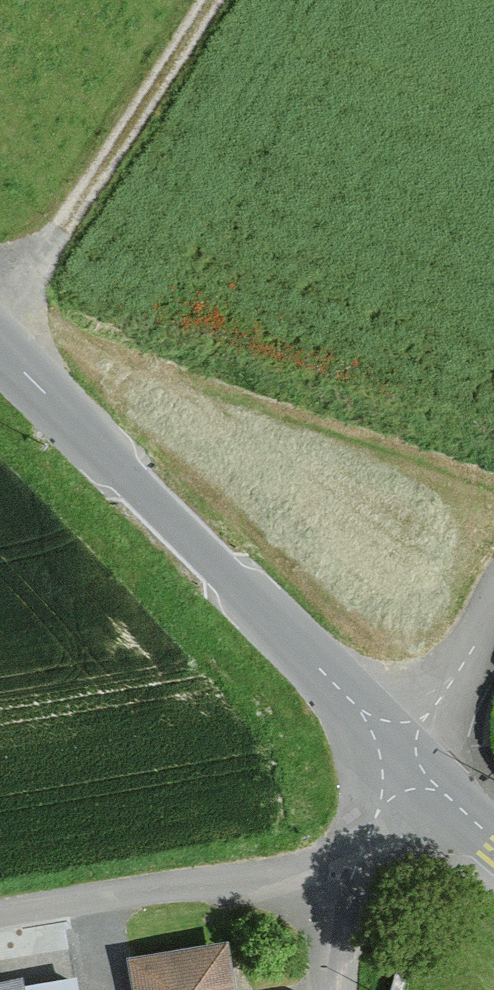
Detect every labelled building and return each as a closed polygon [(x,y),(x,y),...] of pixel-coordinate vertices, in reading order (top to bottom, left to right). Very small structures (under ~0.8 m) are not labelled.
[(132,954),(138,989),(231,989),(222,938),(132,954)] [(0,975),(0,989),(20,989),(17,972),(0,975)]
